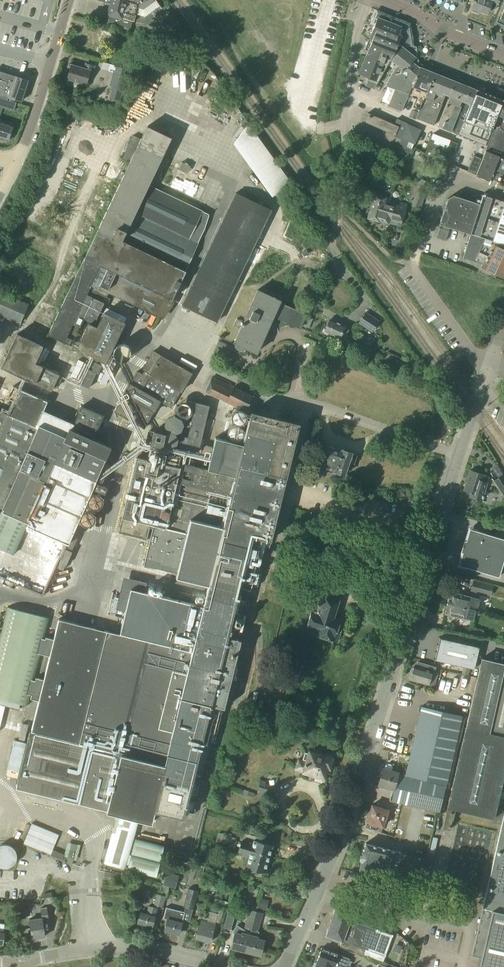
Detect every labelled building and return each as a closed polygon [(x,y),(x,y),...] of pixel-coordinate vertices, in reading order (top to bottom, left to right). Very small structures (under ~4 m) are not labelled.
[(111,4),(108,15),(107,20),(106,25),(129,31),(132,21),(133,22),(135,14),(144,17),(160,6),(155,0),(96,0),(111,4)] [(486,14),(489,7),(495,9),(498,0),(473,0),(470,7),(486,14)] [(401,47),(413,45),(410,23),(380,11),(364,50),(368,51),(359,75),(369,79),(366,86),(373,89),(390,59),(396,49),(401,47)] [(415,57),(413,45),(401,47),(396,49),(390,59),(398,65),(392,72),(385,84),(395,89),(408,95),(411,87),(419,68),(411,62),(414,58),(415,57)] [(67,79),(85,84),(88,77),(90,78),(94,66),(85,64),(84,69),(71,65),(67,79)] [(109,98),(119,101),(127,70),(115,66),(109,86),(112,87),(109,98)] [(412,107),(419,110),(434,73),(419,67),(419,68),(411,87),(408,95),(408,96),(416,99),(412,107)] [(434,73),(419,110),(416,118),(433,125),(442,104),(441,104),(444,96),(445,94),(446,94),(451,80),(434,73)] [(13,111),(16,103),(9,100),(7,100),(7,99),(8,97),(10,98),(17,100),(20,101),(27,81),(12,76),(10,81),(4,78),(5,75),(0,74),(0,106),(13,111)] [(445,94),(444,96),(450,98),(451,96),(450,96),(455,82),(451,80),(446,94),(445,94)] [(438,126),(458,134),(461,125),(476,90),(455,82),(450,96),(451,96),(450,98),(438,126)] [(408,96),(408,95),(395,89),(388,106),(401,111),(407,96),(408,96)] [(461,125),(458,134),(485,145),(490,131),(487,130),(491,119),(495,120),(503,101),(476,90),(461,125)] [(499,116),(495,126),(487,146),(475,176),(489,181),(490,179),(498,182),(503,167),(503,104),(499,116)] [(409,117),(415,119),(417,112),(411,110),(409,117)] [(367,112),(363,121),(368,123),(372,114),(367,112)] [(372,114),(368,123),(394,135),(394,136),(401,139),(399,143),(402,145),(400,150),(410,154),(413,149),(411,149),(419,130),(407,125),(407,124),(396,119),(394,124),(372,114)] [(229,124),(238,125),(239,116),(231,115),(229,124)] [(8,141),(13,125),(0,121),(0,139),(8,141)] [(247,122),(233,143),(271,197),(291,183),(247,122)] [(171,299),(197,243),(188,239),(201,211),(148,186),(170,138),(147,127),(141,139),(133,135),(122,159),(130,162),(81,264),(47,335),(70,346),(70,345),(83,317),(94,322),(108,292),(159,316),(168,298),(171,299)] [(354,127),(351,136),(361,141),(365,131),(354,127)] [(438,162),(439,159),(445,145),(437,141),(430,138),(423,156),(438,162)] [(457,143),(450,140),(442,160),(446,162),(450,153),(453,154),(457,143)] [(399,160),(388,155),(385,162),(396,167),(399,160)] [(475,174),(481,159),(474,156),(467,171),(475,174)] [(411,206),(420,209),(429,183),(420,180),(411,206)] [(181,305),(217,322),(271,209),(235,192),(181,305)] [(378,222),(385,199),(386,197),(374,194),(366,219),(378,222)] [(470,233),(503,245),(503,201),(481,194),(478,203),(453,195),(447,198),(439,223),(451,227),(457,229),(470,233)] [(385,199),(378,222),(388,225),(389,224),(400,227),(406,205),(385,199)] [(462,259),(483,265),(482,267),(503,277),(503,245),(470,233),(462,259)] [(256,353),(272,316),(300,328),(306,313),(278,301),(281,296),(271,292),(270,296),(257,290),(234,343),(256,353)] [(19,324),(28,303),(0,291),(0,316),(19,324)] [(358,322),(372,331),(379,321),(365,312),(358,322)] [(103,362),(104,363),(115,340),(120,342),(122,338),(124,335),(118,332),(123,322),(103,313),(96,327),(88,323),(76,348),(76,349),(103,362)] [(302,325),(308,328),(313,318),(307,315),(302,325)] [(324,331),(334,335),(333,338),(342,341),(345,335),(341,333),(344,326),(329,320),(324,331)] [(1,367),(51,391),(59,375),(59,374),(34,362),(42,346),(24,338),(16,334),(1,367)] [(345,347),(353,351),(356,345),(348,341),(345,347)] [(114,411),(143,428),(153,412),(160,401),(170,407),(180,391),(181,391),(191,373),(160,355),(149,374),(144,371),(142,374),(137,371),(130,384),(129,383),(123,394),(124,395),(114,411)] [(205,391),(226,401),(245,410),(252,396),(212,376),(205,391)] [(2,509),(1,511),(67,540),(94,480),(95,481),(110,447),(71,430),(72,427),(93,436),(102,416),(81,406),(73,424),(43,411),(47,401),(12,386),(10,391),(0,386),(0,508),(2,509)] [(149,444),(161,447),(163,441),(165,445),(170,446),(176,444),(177,438),(175,433),(180,431),(183,424),(181,419),(182,419),(189,417),(192,410),(189,404),(183,400),(176,403),(173,409),(175,415),(173,414),(166,417),(163,424),(166,431),(167,432),(164,433),(165,433),(152,430),(149,444)] [(185,448),(198,451),(208,406),(195,403),(185,448)] [(53,639),(44,637),(49,617),(7,607),(0,637),(0,698),(27,705),(29,699),(37,700),(15,788),(116,813),(104,863),(126,869),(138,818),(151,822),(154,810),(182,817),(188,795),(197,797),(208,751),(199,749),(226,638),(236,640),(250,582),(247,581),(258,537),(269,540),(298,423),(251,412),(243,444),(225,440),(218,472),(187,465),(172,531),(168,530),(182,468),(136,457),(118,532),(146,539),(150,524),(153,525),(143,566),(177,574),(178,569),(210,577),(203,605),(130,587),(118,633),(118,634),(58,619),(55,630),(53,639)] [(227,433),(227,435),(228,437),(229,439),(231,441),(232,441),(234,442),(237,441),(239,441),(241,439),(243,437),(243,435),(243,433),(243,431),(242,429),(241,427),(239,426),(238,426),(236,425),(234,425),(232,426),(230,427),(228,429),(227,431),(227,433)] [(334,470),(334,471),(344,475),(348,462),(354,464),(357,454),(341,449),(340,450),(326,445),(319,465),(317,472),(323,475),(326,468),(330,469),(334,470)] [(463,490),(470,492),(469,497),(481,501),(487,483),(486,482),(488,477),(484,475),(469,470),(463,490)] [(503,475),(493,481),(503,496),(503,477),(503,475)] [(86,501),(87,503),(88,505),(89,506),(90,507),(92,508),(94,509),(96,508),(98,508),(100,506),(101,504),(102,503),(102,501),(102,499),(101,497),(100,495),(98,494),(96,493),(94,493),(92,493),(90,494),(88,495),(87,497),(87,499),(86,501)] [(79,518),(79,520),(80,522),(82,524),(83,525),(85,526),(86,526),(88,526),(91,525),(92,524),(93,522),(94,520),(95,518),(94,517),(93,514),(92,513),(90,511),(88,510),(87,510),(84,511),(82,512),(81,513),(80,514),(79,516),(79,518)] [(0,512),(0,549),(11,554),(25,524),(0,512)] [(503,559),(503,558),(503,539),(473,530),(469,542),(464,540),(462,546),(503,559)] [(108,554),(137,559),(141,538),(112,533),(108,554)] [(62,556),(68,559),(71,552),(71,551),(77,538),(71,535),(62,556)] [(503,559),(462,546),(460,552),(462,553),(458,565),(498,577),(503,559)] [(48,582),(57,586),(60,580),(51,576),(48,582)] [(471,590),(490,595),(492,586),(473,581),(471,590)] [(306,609),(311,611),(306,628),(311,630),(310,633),(332,640),(337,625),(339,625),(340,622),(338,620),(339,619),(333,617),(339,598),(332,596),(335,588),(322,584),(316,603),(309,600),(306,609)] [(447,602),(474,610),(475,606),(477,606),(478,599),(471,597),(450,592),(447,602)] [(474,610),(447,602),(444,613),(465,619),(465,618),(472,619),(474,610)] [(479,647),(440,638),(439,637),(434,660),(435,660),(474,669),(479,647)] [(503,664),(481,659),(474,690),(447,807),(448,807),(443,828),(449,829),(451,819),(452,820),(455,808),(492,817),(491,821),(501,823),(481,907),(491,910),(478,966),(503,966),(503,807),(503,809),(495,807),(503,768),(503,660),(503,664)] [(417,662),(415,666),(422,668),(427,670),(429,665),(417,662)] [(422,668),(415,666),(414,666),(414,667),(411,668),(410,671),(412,674),(410,679),(433,686),(437,673),(427,670),(422,668)] [(377,785),(393,789),(389,800),(438,811),(446,780),(446,781),(461,716),(421,706),(405,775),(398,773),(383,768),(377,785)] [(4,774),(14,775),(19,738),(9,737),(4,774)] [(296,767),(323,776),(327,766),(329,767),(329,766),(331,765),(332,761),(331,759),(331,758),(310,751),(310,752),(305,751),(303,758),(307,760),(307,761),(299,758),(296,767)] [(257,791),(273,795),(275,787),(265,785),(265,782),(259,781),(257,791)] [(368,812),(366,815),(384,821),(386,815),(387,810),(371,805),(369,812),(368,812)] [(384,821),(366,815),(365,821),(367,821),(366,827),(380,831),(382,826),(383,823),(384,822),(384,821)] [(24,844),(49,855),(58,834),(32,823),(24,844)] [(216,842),(229,845),(227,852),(232,853),(237,839),(218,833),(216,842)] [(176,847),(177,838),(167,836),(166,846),(176,847)] [(163,845),(134,838),(126,869),(156,877),(163,845)] [(250,854),(268,859),(272,846),(254,841),(252,845),(241,842),(238,852),(249,855),(250,854)] [(66,862),(72,864),(77,844),(71,843),(66,862)] [(9,867),(11,866),(12,865),(13,865),(14,863),(15,862),(16,860),(16,858),(16,857),(16,855),(16,854),(16,853),(15,851),(15,850),(13,849),(12,847),(11,847),(9,846),(8,845),(7,845),(5,844),(3,845),(1,845),(0,845),(0,867),(0,868),(2,868),(3,868),(5,868),(6,868),(7,868),(9,867)] [(362,853),(361,853),(361,854),(362,854),(360,860),(359,860),(360,861),(358,870),(361,871),(361,873),(370,876),(371,874),(392,879),(395,869),(396,870),(414,875),(418,858),(401,853),(401,854),(399,853),(399,852),(364,844),(362,853)] [(53,850),(50,855),(61,860),(64,855),(53,850)] [(268,859),(250,854),(249,855),(246,867),(255,870),(254,875),(261,877),(263,872),(264,872),(268,859)] [(103,879),(123,883),(124,875),(104,871),(103,879)] [(166,875),(163,884),(169,886),(171,877),(172,875),(166,873),(166,875)] [(258,882),(252,907),(264,910),(269,884),(258,882)] [(192,909),(197,891),(189,889),(184,907),(192,909)] [(154,905),(163,907),(165,897),(157,895),(154,905)] [(219,905),(215,922),(224,924),(228,908),(219,905)] [(137,922),(151,927),(155,916),(154,916),(157,908),(148,906),(146,914),(140,912),(137,922)] [(30,932),(31,938),(44,936),(42,921),(48,920),(46,907),(40,908),(41,918),(28,920),(30,928),(30,932)] [(163,919),(167,920),(164,930),(179,934),(184,912),(166,907),(163,919)] [(253,918),(260,920),(262,913),(249,909),(248,916),(253,918)] [(352,929),(355,921),(357,916),(343,911),(343,913),(335,910),(331,922),(352,929)] [(252,923),(245,951),(260,955),(264,941),(257,939),(259,931),(257,929),(260,920),(253,918),(248,916),(246,922),(252,923)] [(195,938),(210,942),(215,924),(200,920),(195,938)] [(355,921),(352,929),(348,943),(341,941),(340,945),(383,960),(392,935),(355,921)] [(230,947),(245,951),(252,923),(246,922),(244,928),(245,928),(244,930),(236,925),(232,932),(234,934),(230,947)] [(352,929),(331,922),(326,934),(333,936),(333,937),(341,941),(348,943),(352,929)] [(348,959),(337,954),(337,953),(321,948),(316,961),(317,962),(315,966),(345,966),(348,959)]
